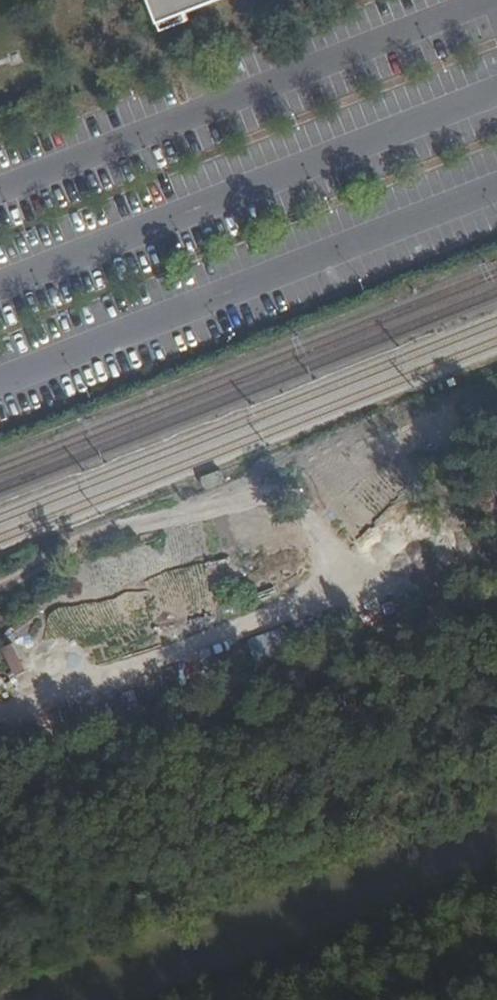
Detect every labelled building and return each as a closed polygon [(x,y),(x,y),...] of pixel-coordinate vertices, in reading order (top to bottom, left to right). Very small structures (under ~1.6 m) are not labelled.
[(161,20),(211,0),(153,0),(161,20)] [(493,466),(488,466),(482,467),(477,469),(472,472),(467,476),(464,481),(462,486),(461,493),(461,500),(463,506),(466,510),(470,514),(474,517),(479,520),(485,521),(491,522),(496,520),(496,467),(493,466)] [(200,478),(202,482),(222,474),(221,470),(200,478)] [(222,474),(202,482),(205,491),(226,482),(222,474)]
